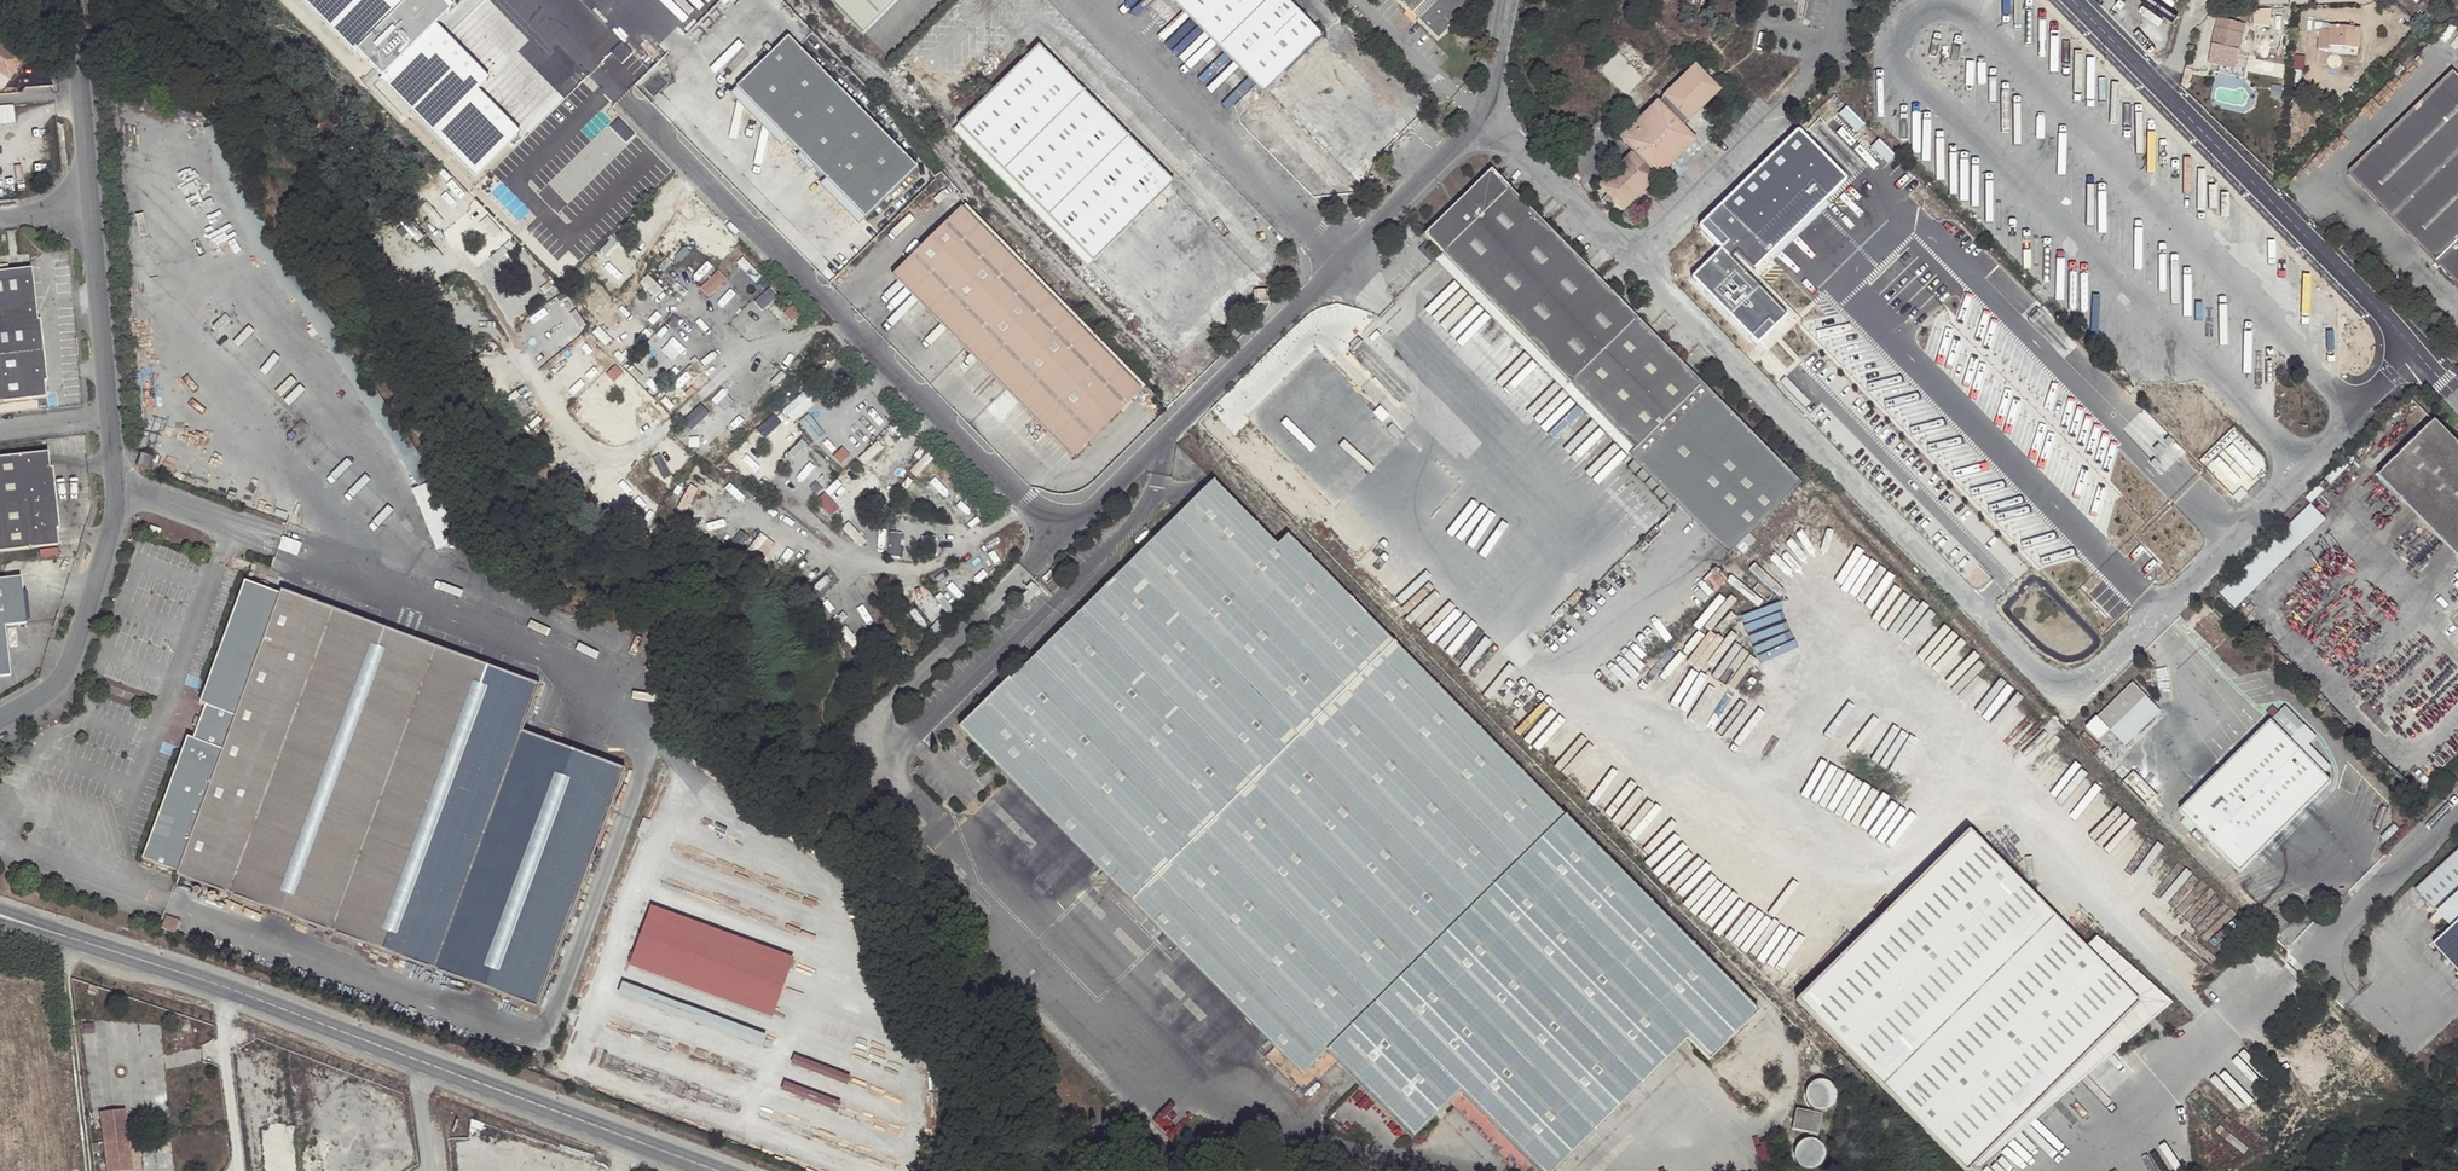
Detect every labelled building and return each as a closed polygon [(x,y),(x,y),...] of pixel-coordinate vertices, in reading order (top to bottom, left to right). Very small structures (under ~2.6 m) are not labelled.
[(359,55),(362,52),(387,77),(384,80),(479,176),(521,135),(479,93),(492,81),(438,28),(455,11),(445,0),(416,0),(413,3),(411,0),(305,0),(359,55)] [(862,36),(899,0),(827,0),(862,36)] [(1266,94),(1327,38),(1289,0),(1177,0),(1266,94)] [(1406,11),(1416,0),(1395,0),(1406,11)] [(1437,0),(1416,0),(1406,11),(1417,21),(1437,0)] [(1476,0),(1437,0),(1417,21),(1438,40),(1476,0)] [(2253,10),(2253,24),(2266,24),(2269,10),(2253,10)] [(2243,24),(2217,18),(2207,62),(2233,68),(2243,24)] [(2330,31),(2320,30),(2318,49),(2328,50),(2328,46),(2357,49),(2359,29),(2330,26),(2330,31)] [(797,47),(787,38),(735,89),(865,219),(916,168),(797,47)] [(22,57),(0,43),(0,73),(8,78),(22,57)] [(623,43),(612,54),(622,65),(633,54),(623,43)] [(958,125),(1098,263),(1173,189),(1078,93),(1036,49),(958,125)] [(2399,63),(2391,71),(2397,76),(2404,68),(2399,63)] [(1602,186),(1600,188),(1607,196),(1614,203),(1622,212),(1658,178),(1694,143),(1681,129),(1712,97),(1713,98),(1719,93),(1710,84),(1709,85),(1702,78),(1703,77),(1694,68),(1658,105),(1621,141),(1634,155),(1603,187),(1602,186)] [(2450,71),(2347,173),(2457,286),(2457,79),(2450,71)] [(5,85),(9,79),(0,74),(0,82),(5,85)] [(610,126),(626,141),(635,133),(619,117),(610,126)] [(1798,129),(1698,228),(1720,249),(1688,280),(1757,349),(1789,318),(1731,258),(1738,251),(1756,270),(1848,179),(1798,129)] [(1493,173),(1427,239),(1442,255),(1639,453),(1633,459),(1728,555),(1801,482),(1493,173)] [(1601,202),(1607,208),(1614,203),(1607,196),(1601,202)] [(966,205),(893,279),(1074,461),(1147,389),(966,205)] [(1407,222),(1403,218),(1395,225),(1398,229),(1407,222)] [(392,230),(401,244),(416,233),(407,220),(392,230)] [(43,348),(40,319),(37,319),(31,267),(0,270),(0,353),(43,348)] [(1269,291),(1257,291),(1257,303),(1269,303),(1269,291)] [(44,397),(43,381),(46,380),(43,348),(0,353),(0,401),(44,397)] [(488,370),(495,385),(511,377),(504,362),(488,370)] [(794,421),(817,401),(806,389),(784,409),(794,421)] [(2435,424),(2379,479),(2457,559),(2457,447),(2435,424)] [(0,456),(0,503),(57,497),(53,467),(51,467),(48,450),(0,456)] [(140,452),(136,465),(149,470),(153,456),(140,452)] [(1211,480),(960,730),(1302,1076),(1326,1054),(1413,1141),(1460,1095),(1535,1170),(1555,1170),(1687,1041),(1709,1062),(1757,1014),(1287,537),(1276,546),(1211,480)] [(2242,487),(2233,496),(2240,503),(2249,494),(2242,487)] [(0,503),(0,550),(59,543),(58,527),(60,527),(57,497),(0,503)] [(2311,503),(2219,591),(2235,608),(2327,519),(2311,503)] [(302,543),(283,536),(279,548),(298,555),(302,543)] [(1066,565),(1061,560),(1052,568),(1057,573),(1066,565)] [(1055,576),(1050,571),(1042,579),(1046,584),(1055,576)] [(25,622),(20,576),(0,579),(0,626),(3,625),(25,622)] [(165,799),(143,857),(142,859),(178,872),(177,876),(215,889),(377,949),(538,1008),(625,769),(523,732),(540,685),(282,590),(280,594),(245,580),(165,799)] [(9,675),(3,625),(0,626),(0,676),(9,675)] [(2134,682),(2098,717),(2111,731),(2147,696),(2134,682)] [(2147,696),(2111,731),(2125,745),(2160,710),(2147,696)] [(2178,812),(2239,873),(2330,783),(2289,740),(2304,726),(2285,707),(2178,812)] [(2098,717),(2086,727),(2100,742),(2111,731),(2098,717)] [(2095,962),(2080,947),(1964,830),(1791,1000),(1953,1163),(1961,1170),(1963,1170),(1973,1161),(2102,1033),(2113,1044),(2138,1020),(2134,1016),(2142,1008),(2146,1013),(2147,1014),(2159,1001),(2136,978),(2133,981),(2105,953),(2095,962)] [(2433,945),(2457,972),(2457,892),(2437,912),(2452,927),(2433,945)] [(2333,901),(2337,905),(2343,899),(2339,895),(2333,901)] [(791,952),(644,907),(625,969),(772,1014),(791,952)] [(178,921),(178,920),(166,916),(161,928),(175,934),(178,925),(178,921)] [(755,1031),(619,982),(615,995),(691,1022),(691,1020),(738,1037),(741,1029),(747,1031),(745,1035),(753,1038),(755,1031)] [(2134,1016),(2138,1020),(2146,1013),(2142,1008),(2134,1016)] [(1816,1085),(1812,1086),(1809,1089),(1807,1092),(1805,1096),(1805,1100),(1805,1104),(1807,1108),(1810,1111),(1813,1113),(1815,1114),(1818,1115),(1821,1115),(1823,1115),(1826,1114),(1830,1112),(1833,1109),(1835,1106),(1836,1102),(1836,1098),(1835,1094),(1833,1091),(1831,1088),(1827,1085),(1823,1084),(1819,1084),(1816,1085)] [(108,1170),(124,1170),(133,1170),(126,1109),(102,1112),(108,1170)] [(1796,1113),(1792,1133),(1808,1137),(1818,1139),(1822,1118),(1812,1116),(1796,1113)] [(1808,1137),(1807,1143),(1809,1143),(1811,1143),(1814,1144),(1816,1145),(1817,1145),(1818,1139),(1808,1137)] [(1802,1145),(1798,1148),(1795,1152),(1794,1156),(1794,1161),(1795,1166),(1798,1170),(1800,1170),(1819,1170),(1820,1170),(1823,1166),(1825,1161),(1825,1156),(1823,1152),(1821,1148),(1817,1145),(1816,1145),(1814,1144),(1811,1143),(1809,1143),(1807,1143),(1802,1145)]
